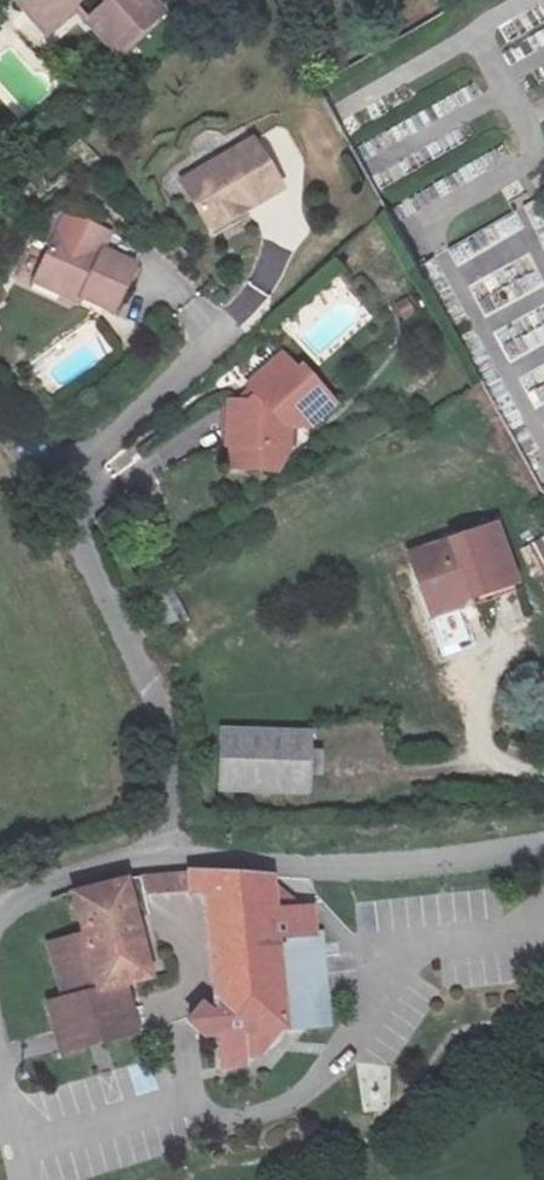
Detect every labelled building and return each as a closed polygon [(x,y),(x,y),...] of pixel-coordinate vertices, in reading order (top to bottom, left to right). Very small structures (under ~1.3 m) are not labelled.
[(27,0),(9,17),(38,47),(68,20),(110,65),(158,21),(138,0),(27,0)] [(277,205),(249,155),(177,195),(195,229),(204,231),(237,214),(242,223),(277,205)] [(120,338),(146,292),(69,255),(47,295),(91,317),(88,322),(120,338)] [(292,384),(277,368),(243,401),(251,411),(241,419),(226,418),(223,461),(241,464),(240,486),(265,486),(267,463),(278,461),(280,441),(303,441),(329,419),(296,381),(292,384)] [(494,537),(408,569),(423,612),(465,597),(470,610),(514,595),(494,537)] [(181,635),(165,601),(144,609),(160,646),(181,635)] [(307,808),(309,748),(220,748),(219,808),(307,808)] [(265,900),(264,888),(156,882),(145,884),(149,901),(196,899),(217,1024),(210,1025),(199,1018),(186,1035),(203,1049),(219,1045),(226,1079),(246,1077),(246,1069),(258,1068),(272,1044),(279,1043),(321,1038),(310,947),(304,947),(304,943),(301,926),(301,920),(285,922),(285,919),(267,900),(265,900)] [(58,1013),(123,996),(148,990),(123,887),(84,896),(63,901),(75,949),(43,956),(58,1013)] [(134,1047),(123,996),(58,1013),(44,1018),(57,1067),(134,1047)]
